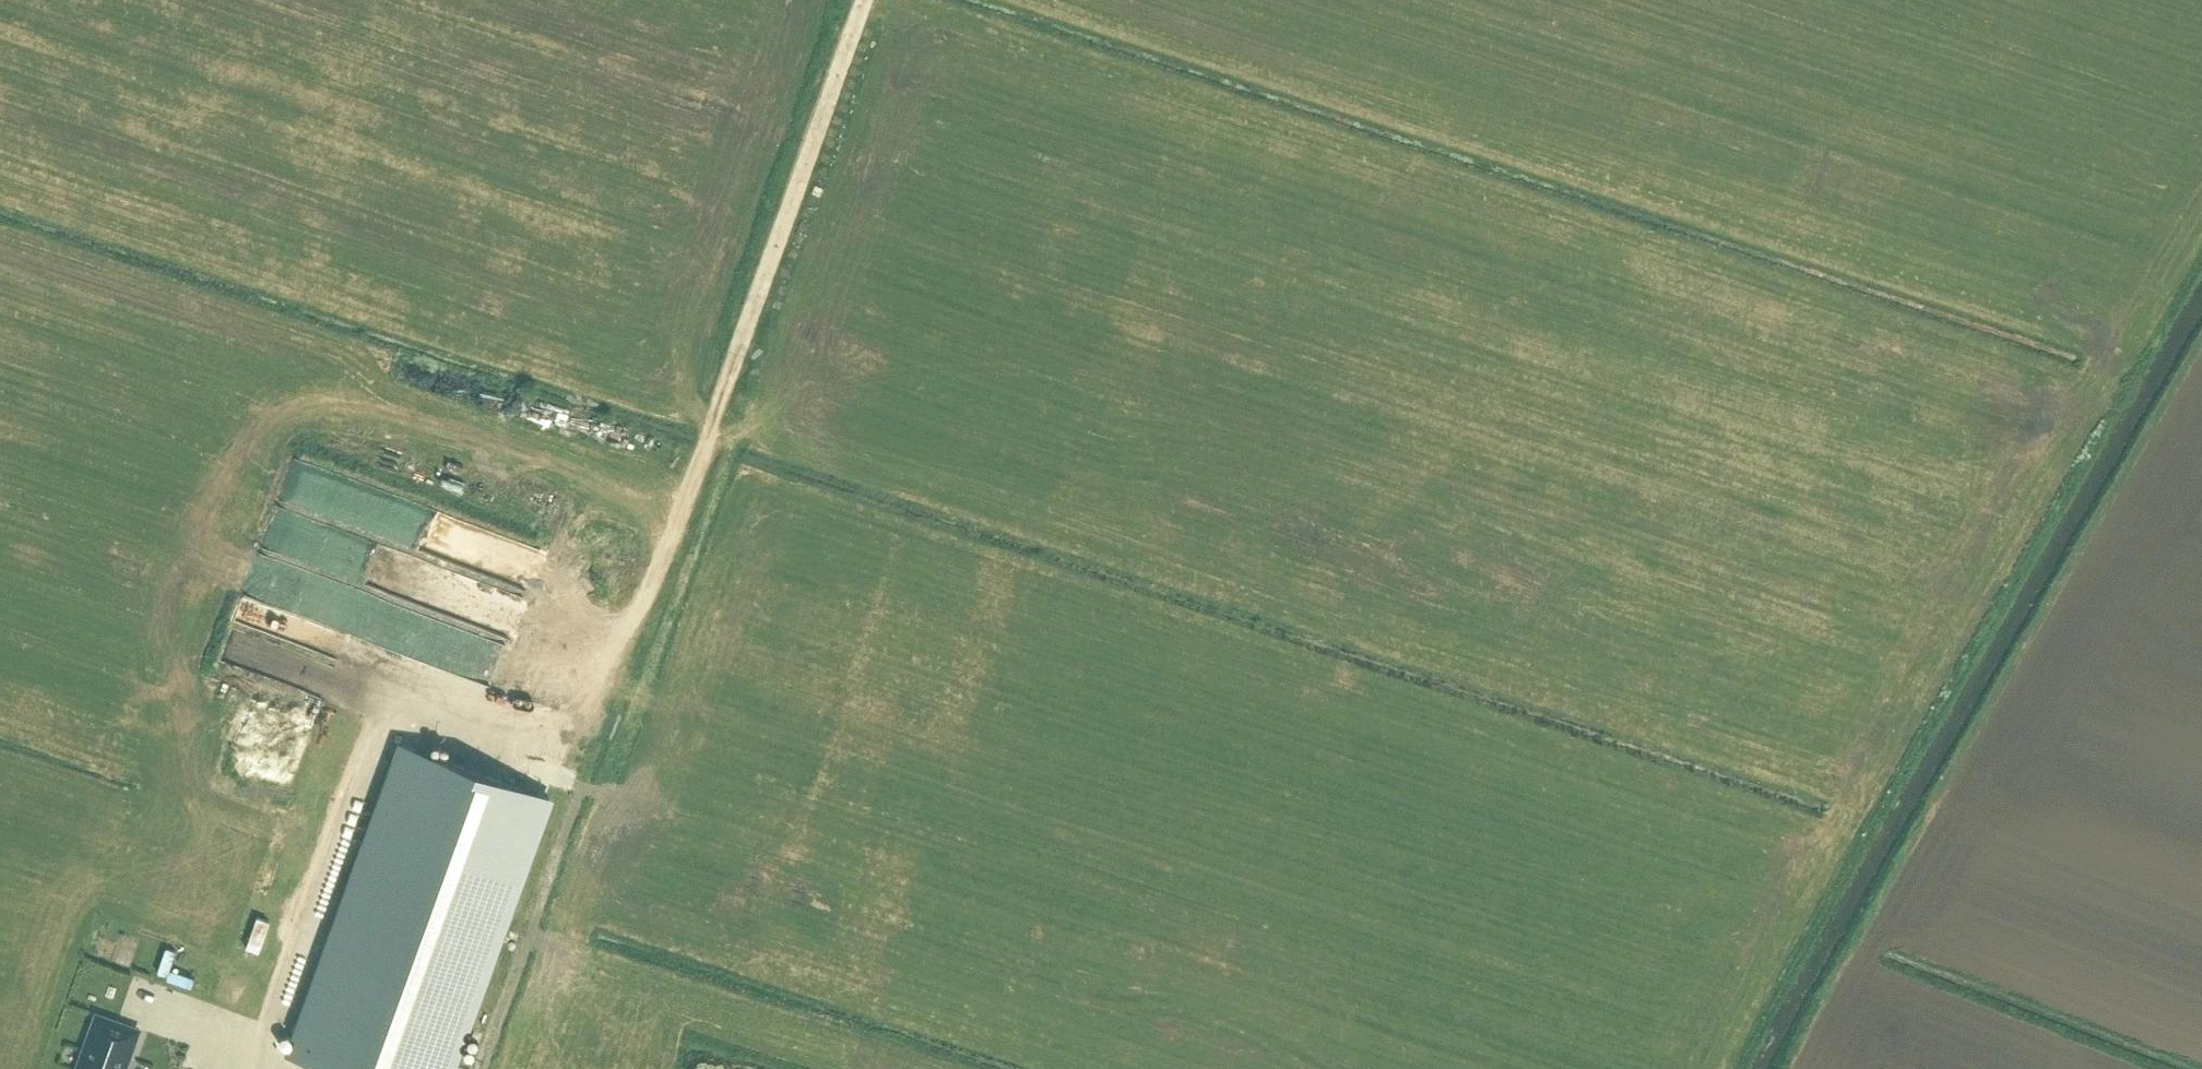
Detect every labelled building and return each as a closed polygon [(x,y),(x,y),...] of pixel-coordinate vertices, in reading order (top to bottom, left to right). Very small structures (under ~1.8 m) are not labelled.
[(369,1068),(450,1068),(552,785),(409,734),(294,1042),(369,1068)] [(98,1009),(81,1054),(85,1055),(81,1068),(131,1068),(142,1037),(120,1030),(125,1018),(98,1009)]
